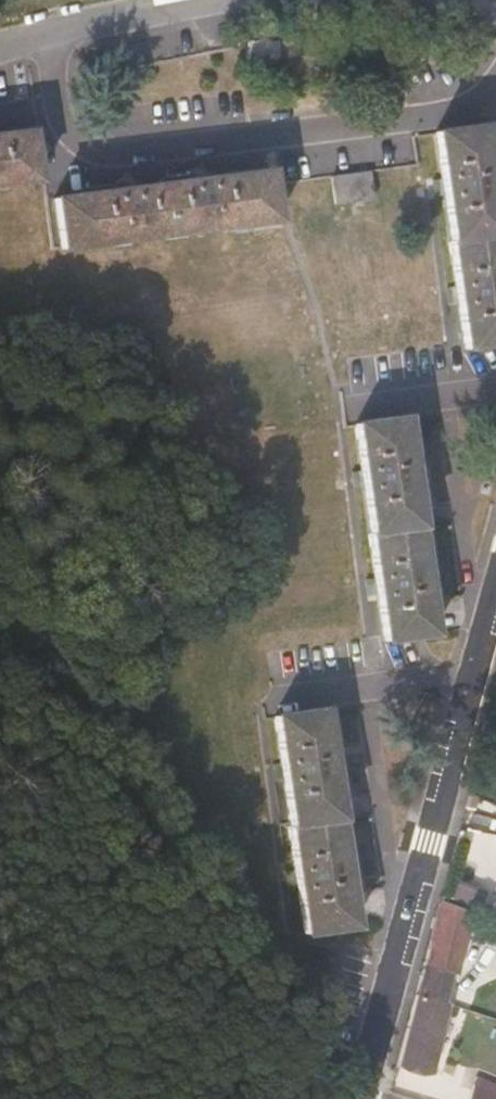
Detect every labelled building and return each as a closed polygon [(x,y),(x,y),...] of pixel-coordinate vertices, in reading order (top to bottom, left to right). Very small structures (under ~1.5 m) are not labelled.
[(247,67),(275,67),(275,41),(247,41),(247,67)] [(18,177),(14,133),(0,134),(0,179),(18,177)] [(495,352),(495,271),(481,135),(432,140),(437,183),(426,185),(429,202),(438,201),(449,293),(438,294),(440,314),(451,313),(455,357),(495,352)] [(49,252),(266,230),(261,186),(261,180),(193,186),(191,174),(180,174),(181,187),(120,193),(117,181),(106,182),(108,193),(43,200),(49,252)] [(328,210),(367,205),(363,175),(324,180),(328,210)] [(437,412),(410,415),(426,534),(441,532),(443,546),(455,545),(437,412)] [(370,655),(420,649),(395,432),(347,436),(352,488),(343,489),(344,503),(354,502),(364,592),(353,593),(356,608),(365,608),(370,655)] [(296,944),(344,939),(319,719),(271,724),(275,769),(266,770),(267,787),(278,786),(288,880),(278,881),(281,901),(290,900),(296,944)] [(458,967),(465,945),(480,903),(442,885),(424,946),(423,950),(394,1050),(396,1051),(418,1058),(424,1045),(432,1045),(449,993),(442,991),(452,965),(458,967)] [(480,903),(465,945),(495,965),(495,909),(480,903)] [(474,1070),(465,1098),(495,1098),(495,1077),(474,1070)]
